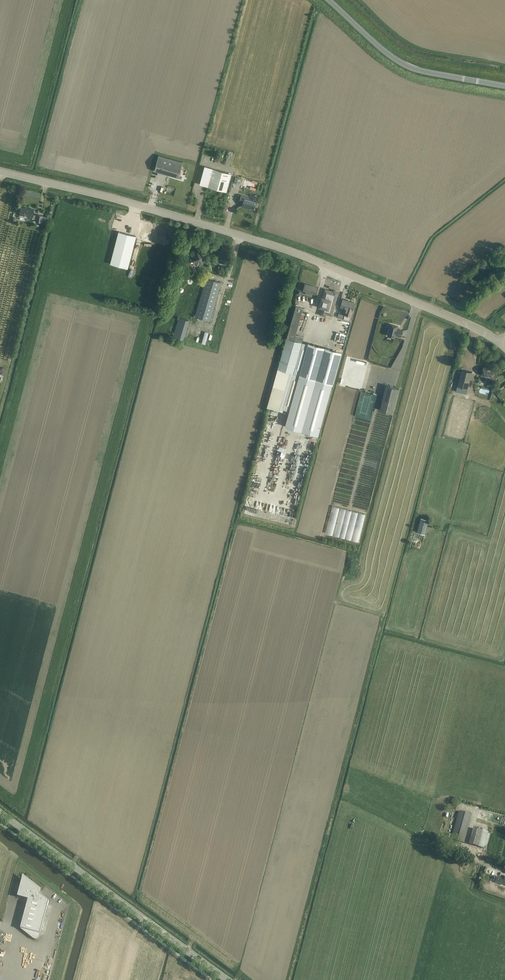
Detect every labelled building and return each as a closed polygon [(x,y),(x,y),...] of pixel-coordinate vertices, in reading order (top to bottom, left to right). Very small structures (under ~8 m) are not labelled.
[(159,155),(156,166),(155,171),(179,178),(183,162),(159,155)] [(205,167),(201,179),(200,184),(226,191),(231,174),(205,167)] [(247,180),(235,177),(232,190),(243,194),(247,180)] [(247,207),(254,209),(256,202),(248,199),(249,198),(241,195),(241,197),(239,201),(243,202),(242,206),(247,208),(247,207)] [(36,221),(41,222),(42,216),(37,215),(33,214),(33,210),(20,208),(19,214),(24,215),(32,216),(32,219),(37,220),(36,221)] [(112,282),(123,238),(124,233),(119,232),(107,281),(112,282)] [(131,235),(129,240),(118,284),(124,285),(136,236),(131,235)] [(189,263),(194,264),(198,265),(199,261),(203,262),(205,254),(201,253),(200,254),(198,253),(199,252),(197,252),(196,255),(192,254),(191,258),(190,258),(189,263)] [(490,266),(486,262),(479,267),(483,272),(490,266)] [(206,278),(205,283),(195,317),(210,321),(221,283),(206,278)] [(305,284),(303,291),(306,292),(305,294),(311,295),(312,293),(315,294),(317,287),(305,284)] [(332,315),(335,302),(337,298),(338,292),(333,291),(333,292),(325,289),(323,297),(322,297),(319,307),(322,308),(320,315),(325,316),(326,314),(332,315)] [(345,314),(344,319),(349,320),(354,303),(343,299),(341,307),(347,308),(345,314)] [(295,311),(268,407),(283,411),(284,407),(283,407),(293,373),(304,337),(296,335),(303,308),(296,306),(295,311)] [(184,338),(188,321),(182,319),(177,336),(184,338)] [(388,336),(394,337),(395,337),(395,335),(401,337),(403,331),(397,329),(398,326),(391,324),(388,336)] [(424,350),(431,352),(435,339),(427,337),(424,350)] [(289,411),(285,426),(319,435),(333,383),(342,352),(308,342),(308,344),(299,374),(300,374),(300,375),(289,411)] [(483,367),(482,372),(481,375),(489,377),(489,379),(496,381),(498,374),(494,373),(495,370),(483,367)] [(461,369),(460,374),(457,386),(468,388),(472,372),(461,369)] [(386,385),(380,410),(392,413),(399,388),(386,385)] [(377,395),(361,390),(355,416),(371,420),(377,395)] [(349,490),(353,487),(352,486),(356,483),(369,423),(366,420),(366,422),(363,422),(361,424),(358,421),(357,421),(353,416),(338,489),(338,487),(339,486),(342,486),(345,484),(344,487),(348,488),(347,490),(349,490)] [(366,514),(332,506),(326,533),(359,541),(366,514)] [(417,533),(425,535),(429,520),(421,518),(417,533)] [(459,811),(453,835),(451,839),(464,843),(472,815),(459,811)] [(503,824),(504,818),(504,817),(484,812),(482,819),(503,824)] [(473,828),(470,839),(469,844),(484,848),(488,832),(473,828)] [(504,880),(498,877),(495,882),(503,885),(504,883),(504,884),(504,879),(504,880)] [(21,929),(34,940),(35,940),(36,940),(37,940),(38,940),(38,939),(39,939),(39,938),(49,902),(39,894),(40,891),(28,882),(28,881),(27,881),(26,881),(25,881),(24,881),(23,882),(22,883),(22,884),(19,895),(29,897),(21,929)]
